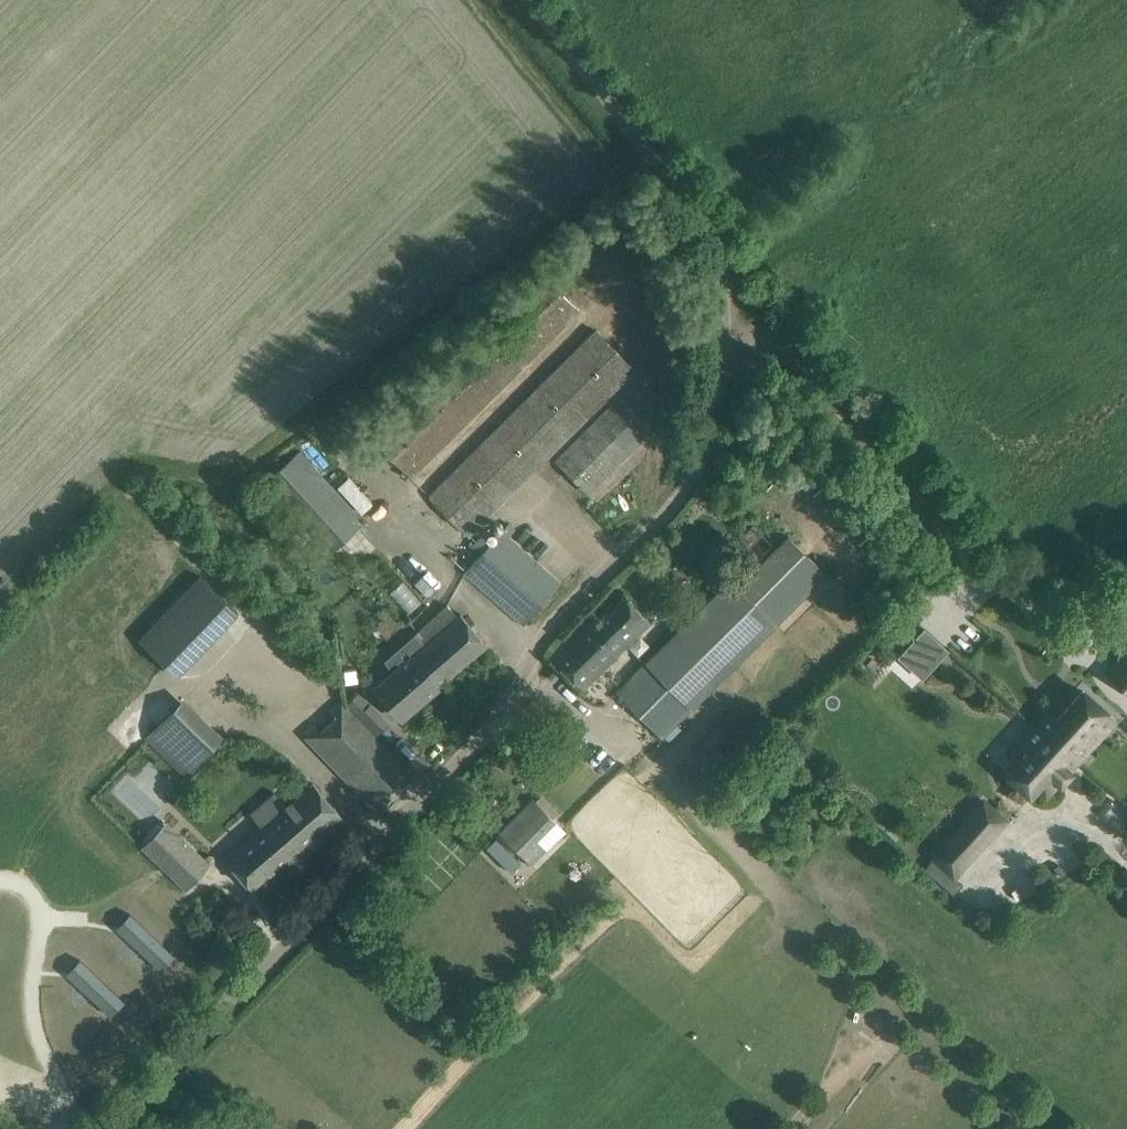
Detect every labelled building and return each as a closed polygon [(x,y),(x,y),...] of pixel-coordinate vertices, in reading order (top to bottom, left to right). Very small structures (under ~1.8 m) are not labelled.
[(540,271),(524,286),(373,437),(376,440),(370,446),(379,455),(385,449),(411,475),(578,309),(540,271)] [(596,329),(581,345),(430,495),(469,534),(635,368),(596,329)] [(610,405),(556,460),(588,492),(643,438),(610,405)] [(330,549),(357,526),(353,521),(359,515),(301,451),(268,480),(330,549)] [(868,495),(841,521),(859,540),(865,535),(884,516),(886,514),(868,495)] [(483,551),(465,571),(523,622),(560,580),(510,535),(503,529),(494,539),(485,531),(474,543),(483,551)] [(730,577),(616,690),(661,736),(675,723),(826,574),(787,536),(737,585),(730,577)] [(200,574),(138,638),(177,677),(239,612),(200,574)] [(593,613),(551,655),(585,687),(605,666),(650,621),(625,596),(600,621),(593,613)] [(374,687),(401,717),(487,643),(461,613),(457,616),(447,604),(415,631),(425,642),(374,687)] [(1107,674),(1126,692),(1126,620),(1113,635),(1111,637),(1126,653),(1107,674)] [(924,629),(913,640),(937,662),(948,650),(924,629)] [(1046,731),(1077,759),(1115,717),(1083,689),(1058,717),(1048,709),(1047,710),(1037,721),(1036,722),(1036,723),(1046,731)] [(143,737),(183,775),(222,734),(181,696),(143,737)] [(314,722),(303,732),(378,810),(414,776),(340,700),(329,709),(335,716),(320,729),(314,722)] [(1077,759),(1036,723),(1024,736),(1034,746),(1009,773),(1030,792),(1037,785),(1046,793),(1077,759)] [(607,806),(637,778),(626,765),(595,794),(607,806)] [(346,819),(331,803),(313,782),(226,857),(251,887),(285,858),(292,865),(346,819)] [(533,800),(503,830),(519,846),(535,862),(547,849),(566,830),(555,821),(553,819),(537,803),(533,800)] [(969,817),(935,854),(956,875),(991,837),(969,817)] [(186,886),(210,864),(184,836),(160,858),(186,886)] [(497,836),(487,847),(512,872),(522,861),(497,836)] [(135,917),(121,932),(161,970),(174,955),(135,917)] [(125,1001),(85,963),(72,977),(111,1015),(125,1001)]
